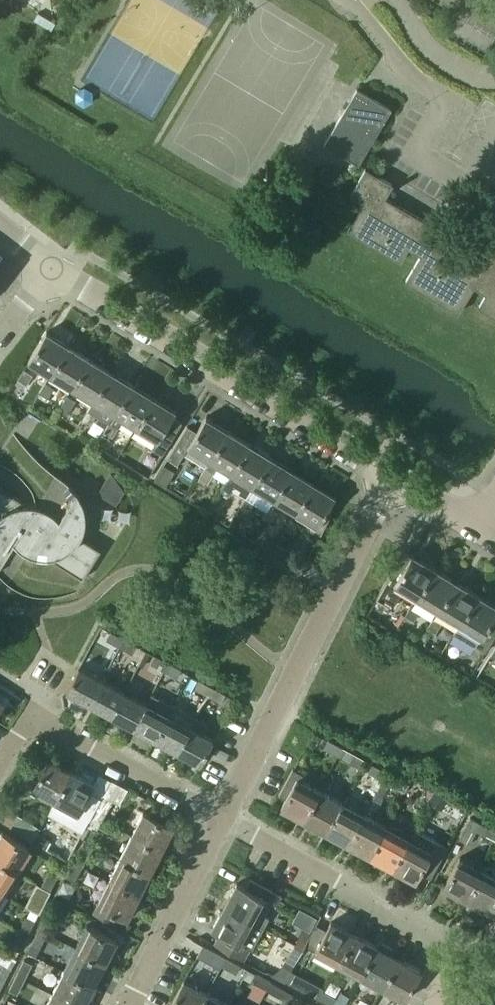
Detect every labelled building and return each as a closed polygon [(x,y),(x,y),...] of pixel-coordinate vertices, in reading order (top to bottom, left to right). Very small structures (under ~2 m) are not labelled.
[(324,144),(359,164),(391,109),(357,89),(324,144)] [(494,316),(494,227),(491,225),(476,251),(451,236),(459,223),(444,215),(437,228),(385,197),(393,184),(366,168),(350,195),(363,203),(347,229),(401,261),(409,248),(421,255),(405,281),(458,312),(474,286),(486,294),(478,307),(494,316)] [(50,376),(69,345),(47,332),(28,362),(50,376)] [(71,389),(90,358),(69,345),(50,376),(71,389)] [(93,402),(111,371),(90,358),(71,389),(93,402)] [(18,380),(27,385),(33,375),(24,370),(18,380)] [(114,415),(133,384),(111,371),(93,402),(114,415)] [(39,393),(48,398),(54,388),(45,383),(39,393)] [(123,420),(136,428),(154,397),(133,384),(114,415),(104,432),(112,437),(123,420)] [(61,406),(69,411),(76,401),(67,396),(61,406)] [(152,449),(162,455),(182,423),(172,417),(176,411),(154,397),(136,428),(157,441),(152,449)] [(82,419),(91,424),(97,414),(88,409),(82,419)] [(188,447),(210,461),(228,430),(207,417),(197,432),(187,426),(167,458),(178,465),(188,447)] [(210,461),(231,474),(250,443),(228,430),(210,461)] [(15,586),(19,589),(24,592),(29,594),(34,595),(39,597),(44,597),(50,597),(55,597),(60,597),(74,593),(75,592),(83,579),(101,550),(80,537),(82,534),(83,530),(84,527),(85,524),(86,520),(86,517),(86,513),(85,509),(84,506),(83,503),(82,499),(80,496),(77,492),(74,488),(72,486),(68,482),(66,480),(61,476),(45,465),(34,455),(23,445),(14,434),(13,434),(0,455),(0,465),(1,465),(6,468),(11,470),(16,473),(21,477),(25,481),(29,485),(30,487),(32,489),(33,491),(34,493),(34,495),(35,497),(35,500),(35,502),(35,504),(30,504),(27,504),(0,487),(0,574),(3,577),(15,586)] [(231,474),(252,487),(271,456),(250,443),(231,474)] [(252,487),(274,500),(292,469),(271,456),(252,487)] [(199,477),(208,483),(214,473),(205,468),(199,477)] [(274,500),(295,513),(314,482),(292,469),(274,500)] [(220,491),(229,496),(235,486),(226,481),(220,491)] [(295,513),(323,530),(331,513),(327,510),(336,496),(314,482),(295,513)] [(242,504),(250,509),(257,499),(248,494),(242,504)] [(263,517),(272,522),(278,512),(269,507),(263,517)] [(285,530),(293,535),(299,525),(291,520),(285,530)] [(268,558),(299,577),(307,562),(276,543),(268,558)] [(403,590),(416,598),(434,568),(412,554),(411,556),(402,550),(377,598),(392,607),(403,590)] [(416,598),(437,611),(456,581),(434,568),(416,598)] [(437,611),(459,624),(477,594),(456,581),(437,611)] [(486,652),(494,636),(494,604),(477,594),(459,624),(454,633),(475,646),(475,645),(486,652)] [(405,615),(414,620),(420,610),(411,605),(405,615)] [(427,628),(435,633),(441,623),(433,618),(427,628)] [(107,640),(119,647),(124,640),(111,633),(107,640)] [(119,647),(132,654),(137,647),(124,640),(119,647)] [(151,664),(164,671),(168,664),(155,657),(151,664)] [(164,671),(177,678),(181,671),(168,664),(164,671)] [(66,691),(89,703),(102,680),(79,667),(66,691)] [(89,703),(111,716),(124,692),(102,680),(89,703)] [(195,689),(208,696),(212,688),(200,681),(195,689)] [(208,696),(221,703),(225,695),(212,688),(208,696)] [(111,716),(133,728),(146,704),(124,692),(111,716)] [(133,728),(155,740),(168,716),(146,704),(133,728)] [(155,740),(178,752),(196,718),(185,712),(180,722),(168,716),(155,740)] [(178,752),(200,764),(213,740),(201,734),(207,724),(196,718),(178,752)] [(324,749),(338,757),(342,749),(328,741),(324,749)] [(338,757),(353,764),(357,757),(342,749),(338,757)] [(32,789),(55,801),(71,771),(48,759),(32,789)] [(368,773),(383,781),(387,773),(372,765),(368,773)] [(281,808),(303,821),(319,791),(301,781),(304,775),(293,769),(279,795),(286,799),(281,808)] [(77,814),(89,792),(94,784),(71,771),(55,801),(77,814)] [(383,781),(397,789),(401,781),(387,773),(383,781)] [(413,797),(427,805),(431,797),(417,789),(413,797)] [(303,821),(326,833),(342,803),(319,791),(303,821)] [(89,820),(94,810),(101,798),(89,792),(77,814),(89,820)] [(94,810),(105,816),(114,800),(103,794),(101,798),(94,810)] [(427,805),(442,813),(446,805),(431,797),(427,805)] [(326,833),(348,845),(364,815),(342,803),(326,833)] [(86,825),(96,831),(105,816),(94,810),(89,820),(86,825)] [(143,812),(132,835),(162,851),(173,828),(143,812)] [(33,842),(37,835),(41,829),(18,815),(10,828),(33,842)] [(348,845),(370,857),(386,827),(364,815),(348,845)] [(459,839),(469,845),(480,824),(470,818),(459,839)] [(370,857),(392,869),(408,839),(386,827),(370,857)] [(494,842),(494,831),(487,827),(482,835),(494,842)] [(392,869),(415,881),(420,872),(430,878),(447,847),(414,829),(408,839),(392,869)] [(18,873),(31,851),(3,833),(0,837),(0,861),(18,873)] [(33,842),(47,851),(51,843),(37,835),(33,842)] [(132,835),(120,858),(151,873),(162,851),(132,835)] [(74,863),(82,867),(90,852),(82,848),(74,863)] [(120,858),(109,881),(139,896),(151,873),(120,858)] [(443,887),(466,900),(482,870),(460,858),(443,887)] [(4,894),(18,873),(0,861),(0,891),(4,894)] [(66,877),(74,881),(82,867),(74,863),(66,877)] [(488,912),(494,900),(494,877),(482,870),(466,900),(488,912)] [(42,887),(50,891),(57,876),(49,872),(42,887)] [(224,906),(254,922),(264,928),(269,918),(260,913),(272,890),(250,878),(245,888),(237,883),(224,906)] [(93,913),(114,923),(119,914),(128,919),(139,896),(109,881),(93,913)] [(34,902),(42,906),(50,891),(42,887),(34,902)] [(214,944),(243,960),(250,948),(242,944),(254,922),(224,906),(212,929),(220,933),(214,944)] [(300,916),(296,923),(309,930),(316,917),(307,913),(304,918),(300,916)] [(39,930),(47,934),(55,919),(47,915),(39,930)] [(19,933),(27,937),(35,922),(26,918),(19,933)] [(315,952),(337,964),(354,934),(331,922),(315,952)] [(75,948),(105,963),(117,940),(87,925),(75,948)] [(32,945),(40,949),(47,934),(39,930),(32,945)] [(295,944),(303,948),(310,936),(302,931),(295,944)] [(12,948),(20,952),(27,937),(19,933),(12,948)] [(337,964),(360,976),(376,946),(354,934),(337,964)] [(360,976),(382,988),(398,958),(390,953),(393,948),(379,941),(376,946),(360,976)] [(288,957),(296,961),(303,948),(295,944),(288,957)] [(220,969),(222,966),(226,958),(203,945),(197,956),(220,969)] [(64,971),(94,986),(105,963),(75,948),(64,971)] [(222,966),(236,974),(240,966),(226,958),(222,966)] [(382,988),(405,1000),(421,970),(398,958),(382,988)] [(17,975),(25,979),(32,964),(24,960),(17,975)] [(4,982),(12,967),(4,963),(0,971),(0,980),(4,982)] [(75,1004),(85,1004),(94,986),(64,971),(52,993),(75,1004)] [(251,982),(266,990),(270,982),(255,974),(251,982)] [(9,990),(17,994),(25,979),(17,975),(9,990)] [(207,993),(184,981),(171,1004),(200,1004),(207,993)] [(266,990),(280,998),(285,990),(270,982),(266,990)] [(305,992),(318,999),(322,991),(310,984),(305,992)] [(329,1004),(332,1004),(335,998),(322,991),(318,999),(329,1004)] [(52,993),(47,1004),(75,1004),(52,993)] [(207,993),(200,1004),(228,1004),(207,993)] [(474,995),(468,1004),(493,1004),(474,995)]
